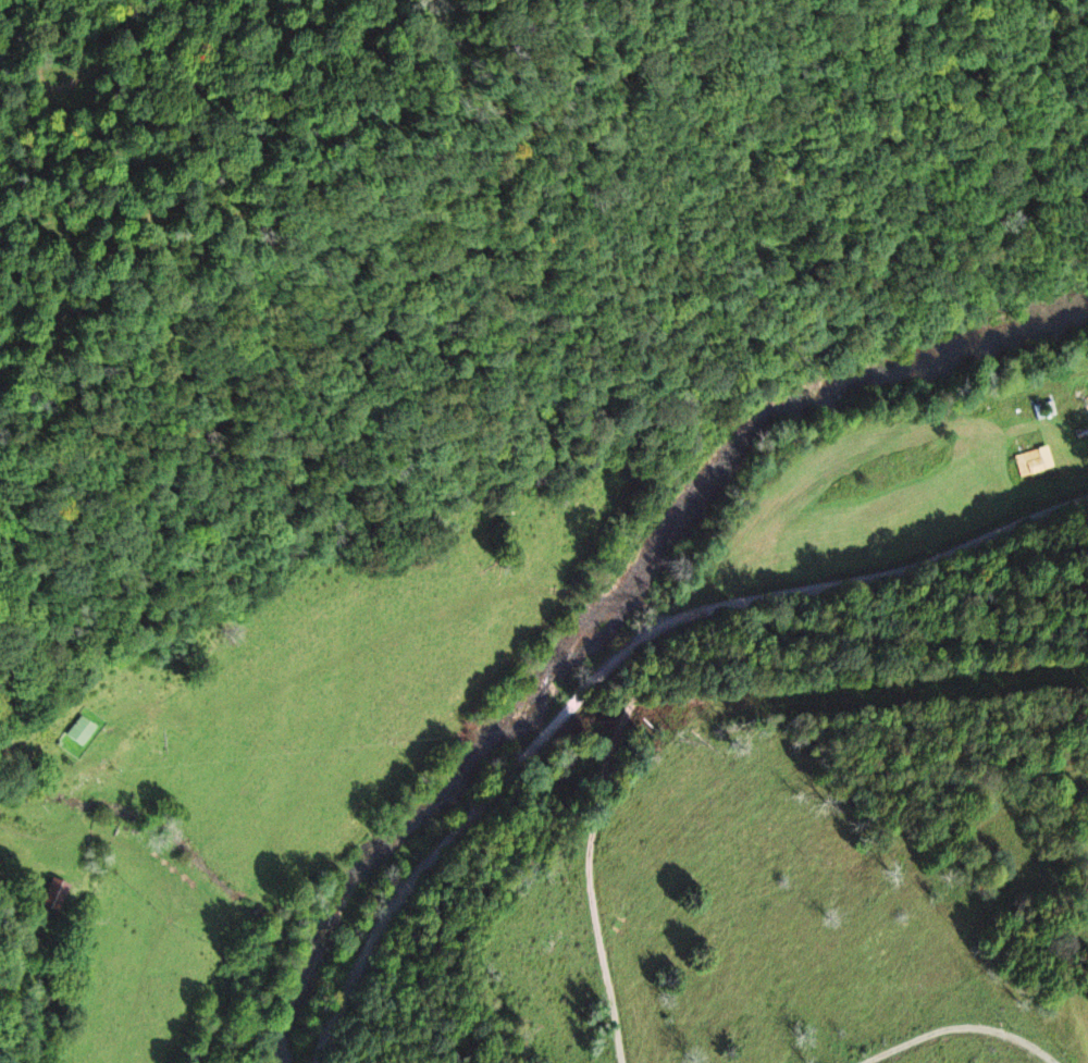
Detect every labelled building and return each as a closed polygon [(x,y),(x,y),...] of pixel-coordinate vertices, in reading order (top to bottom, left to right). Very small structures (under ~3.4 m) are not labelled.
[(1014,457),(1021,478),(1052,467),(1045,447),(1014,457)] [(94,727),(79,715),(64,735),(78,747),(94,727)]
